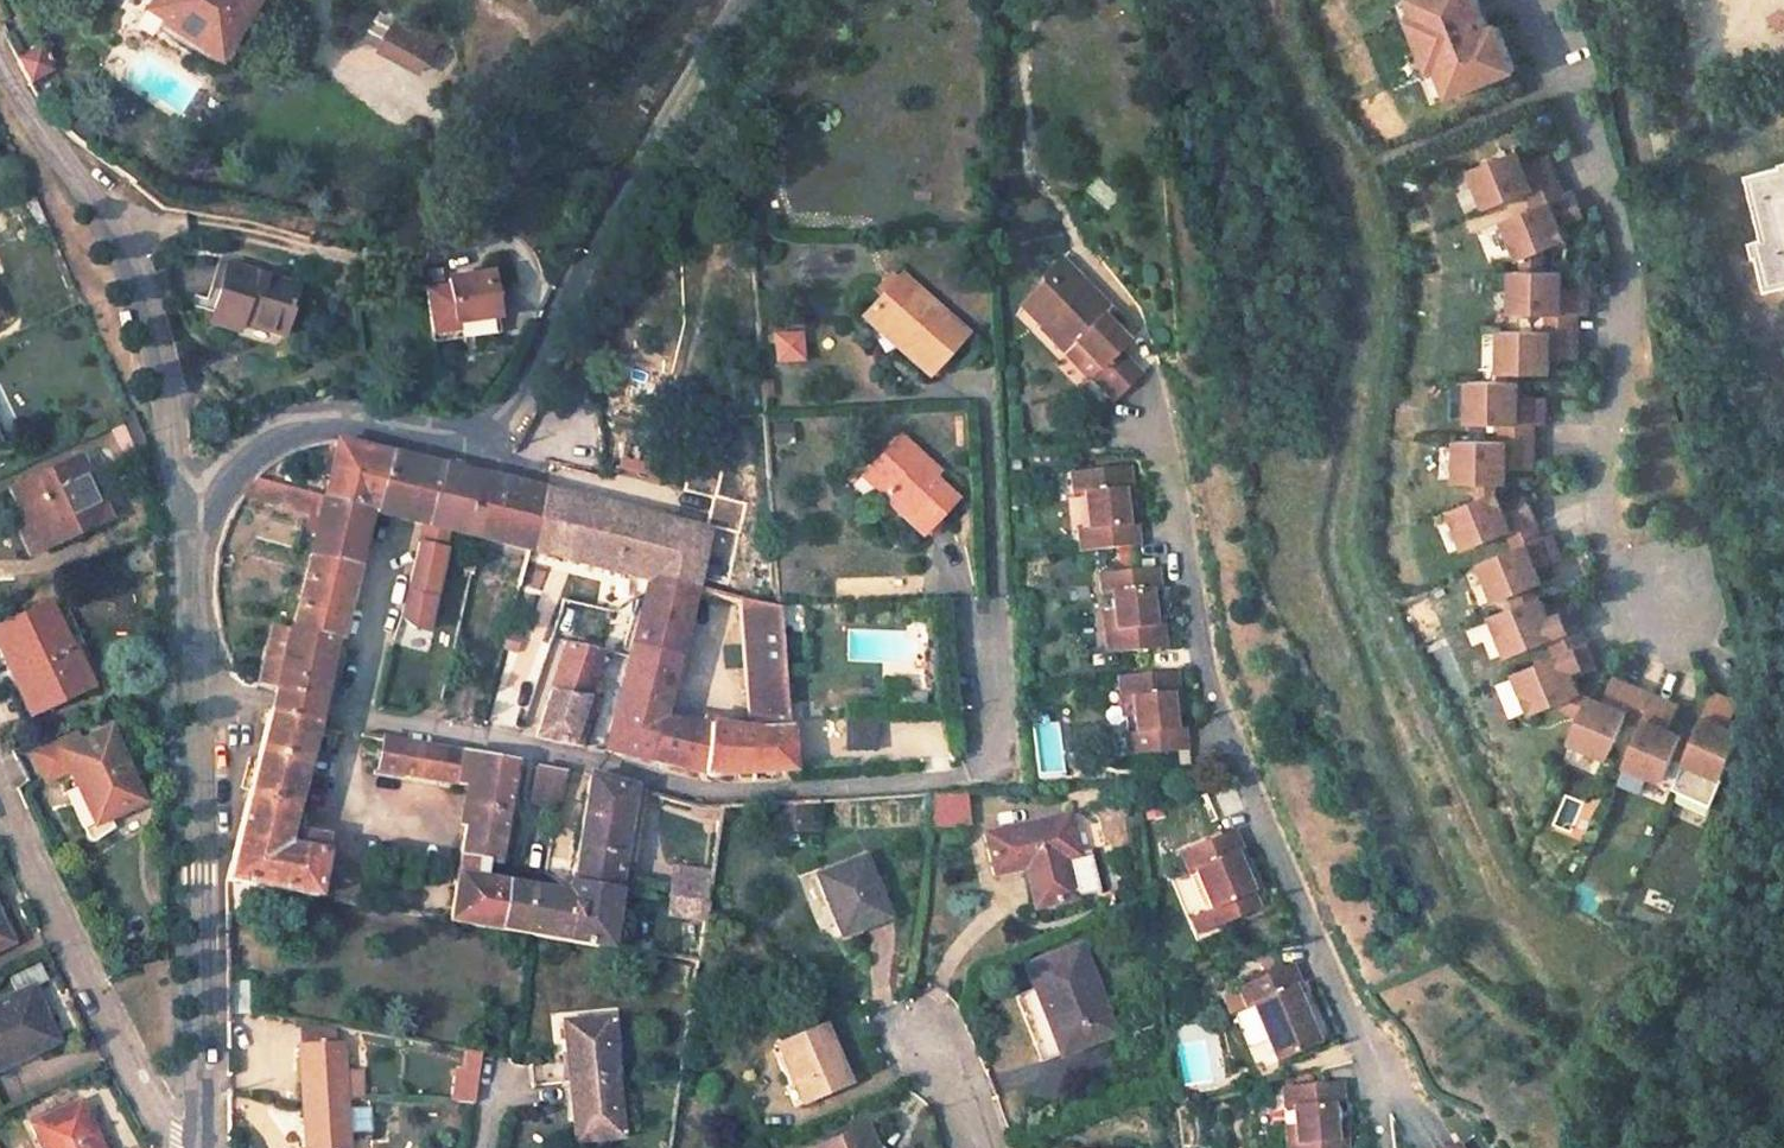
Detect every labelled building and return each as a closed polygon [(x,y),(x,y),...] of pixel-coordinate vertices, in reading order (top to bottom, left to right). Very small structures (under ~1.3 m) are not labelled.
[(162,6),(159,11),(207,46),(220,29),(243,4),(239,0),(155,0),(162,6)] [(1426,0),(1417,0),(1413,1),(1422,24),(1425,22),(1424,20),(1433,18),(1426,0)] [(1527,73),(1510,28),(1501,32),(1490,0),(1426,0),(1433,18),(1424,20),(1425,22),(1436,50),(1444,71),(1452,67),(1463,97),(1527,73)] [(421,74),(441,39),(395,13),(375,48),(421,74)] [(34,44),(14,55),(25,79),(46,67),(34,44)] [(1452,101),(1463,97),(1452,67),(1444,71),(1436,50),(1424,54),(1432,75),(1440,72),(1452,101)] [(1538,194),(1567,183),(1559,166),(1535,175),(1532,168),(1527,153),(1482,171),(1497,210),(1538,194)] [(1535,175),(1559,166),(1557,158),(1532,168),(1535,175)] [(1762,176),(1776,237),(1764,240),(1768,257),(1777,255),(1783,285),(1783,172),(1762,176)] [(1544,211),(1573,200),(1567,183),(1538,194),(1544,211)] [(1552,253),(1575,244),(1569,229),(1566,222),(1590,213),(1584,195),(1573,200),(1544,211),(1514,222),(1529,261),(1535,259),(1552,253)] [(1569,229),(1593,220),(1590,213),(1566,222),(1569,229)] [(1064,250),(1047,268),(1051,272),(1070,292),(1088,275),(1064,250)] [(1584,317),(1595,318),(1595,299),(1569,298),(1569,291),(1570,275),(1550,275),(1552,253),(1535,259),(1535,274),(1522,273),(1520,315),(1553,317),(1584,317)] [(293,276),(228,261),(214,322),(243,329),(244,323),(280,331),(293,276)] [(443,279),(420,282),(429,335),(496,322),(485,263),(442,271),(443,279)] [(892,271),(863,305),(896,335),(889,342),(923,373),(961,331),(892,271)] [(1051,272),(1024,298),(1043,318),(1041,320),(1066,345),(1077,335),(1085,343),(1102,361),(1094,369),(1117,393),(1144,366),(1122,343),(1130,335),(1116,322),(1104,309),(1113,301),(1088,275),(1070,292),(1051,272)] [(1569,298),(1595,299),(1595,291),(1569,291),(1569,298)] [(1125,313),(1113,301),(1104,309),(1116,322),(1125,313)] [(1552,334),(1583,335),(1584,317),(1553,317),(1552,334)] [(770,363),(803,363),(802,330),(769,331),(770,363)] [(1480,331),(1481,365),(1495,364),(1493,330),(1480,331)] [(1507,383),(1524,384),(1524,375),(1556,376),(1556,361),(1556,353),(1583,354),(1583,335),(1552,334),(1509,332),(1507,383)] [(1077,335),(1066,345),(1074,354),(1085,343),(1077,335)] [(1556,361),(1582,362),(1583,354),(1556,353),(1556,361)] [(1539,426),(1549,427),(1550,408),(1524,407),(1524,399),(1525,384),(1524,384),(1507,383),(1477,382),(1475,424),(1507,425),(1539,426)] [(1524,407),(1550,408),(1550,400),(1524,399),(1524,407)] [(1507,443),(1538,444),(1539,426),(1507,425),(1507,443)] [(893,434),(859,470),(884,493),(878,499),(918,534),(951,498),(921,471),(926,463),(893,434)] [(1512,462),(1538,463),(1538,444),(1507,443),(1464,441),(1463,484),(1484,484),(1501,485),(1511,485),(1511,470),(1512,462)] [(343,445),(332,442),(319,493),(364,505),(374,508),(389,455),(362,449),(343,445)] [(77,455),(2,489),(15,519),(32,512),(41,534),(44,541),(103,513),(77,455)] [(414,460),(389,455),(374,508),(418,520),(432,464),(414,460)] [(1133,461),(1075,466),(1077,489),(1088,488),(1091,524),(1080,525),(1082,545),(1139,540),(1138,520),(1129,520),(1126,485),(1135,484),(1133,461)] [(1511,470),(1538,471),(1538,463),(1512,462),(1511,470)] [(457,468),(432,464),(418,520),(443,526),(478,536),(493,476),(457,468)] [(514,482),(493,476),(478,536),(468,573),(515,584),(525,545),(538,488),(514,482)] [(319,493),(273,479),(268,496),(315,508),(319,493)] [(1512,534),(1540,523),(1533,505),(1509,514),(1506,507),(1501,493),(1501,485),(1484,484),(1484,500),(1456,511),(1471,550),(1512,534)] [(702,526),(538,488),(525,545),(640,573),(637,585),(684,598),(688,581),(702,526)] [(364,505),(319,493),(315,508),(285,620),(331,631),(364,505)] [(1509,514),(1533,505),(1530,498),(1506,507),(1509,514)] [(32,512),(15,519),(26,542),(41,534),(32,512)] [(443,526),(418,520),(395,608),(403,611),(406,626),(416,628),(427,590),(443,526)] [(1518,550),(1547,539),(1540,523),(1512,534),(1518,550)] [(773,537),(754,535),(756,552),(774,549),(773,537)] [(1520,608),(1538,600),(1534,589),(1546,585),(1540,570),(1537,564),(1562,554),(1555,536),(1547,539),(1518,550),(1485,564),(1501,602),(1515,597),(1520,608)] [(1540,570),(1564,561),(1562,554),(1537,564),(1540,570)] [(1157,562),(1099,567),(1101,587),(1112,586),(1115,622),(1104,623),(1106,646),(1163,640),(1162,618),(1153,619),(1150,583),(1158,582),(1157,562)] [(708,586),(694,583),(690,599),(704,604),(708,586)] [(684,598),(637,585),(636,592),(624,644),(671,653),(684,598)] [(777,606),(717,589),(713,606),(736,612),(741,725),(786,724),(777,606)] [(1554,642),(1583,631),(1574,610),(1552,619),(1549,612),(1544,598),(1538,600),(1520,608),(1496,617),(1513,658),(1554,642)] [(0,622),(0,665),(9,685),(23,679),(34,702),(86,679),(68,634),(60,640),(44,602),(0,622)] [(1552,619),(1574,610),(1571,603),(1549,612),(1552,619)] [(331,631),(285,620),(280,642),(269,687),(264,705),(310,715),(315,695),(331,631)] [(1559,658),(1589,646),(1583,631),(1554,642),(1559,658)] [(567,747),(593,648),(557,639),(529,740),(567,747)] [(280,642),(272,641),(262,684),(269,687),(280,642)] [(655,719),(671,653),(624,644),(622,654),(601,745),(645,756),(655,719)] [(1575,677),(1597,668),(1589,646),(1559,658),(1519,674),(1535,715),(1560,706),(1583,696),(1578,684),(1575,677)] [(1177,666),(1120,671),(1121,693),(1132,693),(1135,729),(1124,730),(1126,749),(1183,745),(1182,725),(1173,726),(1170,690),(1179,689),(1177,666)] [(1578,684),(1600,676),(1597,668),(1575,677),(1578,684)] [(23,679),(9,685),(19,710),(34,702),(23,679)] [(1612,708),(1623,684),(1615,681),(1605,705),(1612,708)] [(1628,720),(1640,691),(1623,684),(1612,708),(1605,705),(1591,699),(1583,696),(1560,706),(1559,706),(1583,718),(1572,744),(1611,760),(1628,720)] [(1644,727),(1656,699),(1640,691),(1628,720),(1644,727)] [(1687,764),(1725,781),(1745,737),(1731,731),(1724,727),(1735,703),(1717,696),(1695,745),(1687,764)] [(1687,764),(1695,745),(1684,740),(1685,740),(1671,733),(1663,730),(1674,706),(1656,699),(1644,727),(1627,767),(1649,777),(1665,784),(1676,760),(1687,764)] [(1731,731),(1742,707),(1735,703),(1724,727),(1731,731)] [(310,715),(264,705),(222,877),(223,910),(269,919),(275,887),(312,894),(323,835),(295,829),(298,814),(288,811),(309,722),(310,715)] [(1671,733),(1681,709),(1674,706),(1663,730),(1671,733)] [(841,716),(840,750),(873,750),(874,717),(841,716)] [(673,719),(655,719),(645,756),(663,760),(673,719)] [(705,722),(673,719),(663,760),(694,767),(705,722)] [(741,725),(705,722),(694,767),(709,771),(743,769),(741,725)] [(786,724),(741,725),(743,769),(788,768),(786,724)] [(104,725),(54,747),(71,788),(85,783),(98,813),(138,794),(104,725)] [(509,761),(379,736),(374,764),(466,783),(443,916),(504,927),(511,885),(489,880),(509,761)] [(1649,777),(1627,767),(1619,787),(1640,796),(1649,777)] [(560,771),(544,768),(542,783),(557,786),(560,771)] [(628,784),(582,775),(567,857),(564,880),(563,894),(562,936),(602,943),(628,784)] [(85,783),(71,788),(85,818),(98,813),(85,783)] [(933,827),(968,824),(966,792),(931,795),(933,827)] [(705,799),(703,811),(716,813),(717,801),(705,799)] [(785,808),(787,830),(811,828),(809,806),(785,808)] [(1064,807),(978,828),(989,871),(1020,861),(1032,901),(1072,892),(1062,851),(1074,849),(1064,807)] [(1231,839),(1178,863),(1187,881),(1193,878),(1217,934),(1258,916),(1234,860),(1239,858),(1231,839)] [(528,844),(518,843),(515,862),(524,866),(528,844)] [(860,850),(812,869),(835,930),(884,911),(860,850)] [(668,864),(664,914),(703,918),(707,868),(668,864)] [(563,894),(511,885),(504,927),(521,929),(562,936),(563,894)] [(1074,944),(1021,965),(1030,990),(1013,997),(1037,1060),(1054,1053),(1108,1032),(1074,944)] [(36,962),(8,975),(15,990),(43,977),(36,962)] [(1288,967),(1235,991),(1243,1009),(1249,1006),(1273,1062),(1314,1044),(1290,989),(1296,986),(1288,967)] [(0,1025),(0,1089),(64,1063),(39,1007),(0,1025)] [(335,1022),(295,1015),(296,1038),(336,1036),(335,1022)] [(606,1015),(560,1020),(569,1139),(616,1134),(606,1015)] [(817,1018),(770,1037),(797,1099),(842,1078),(817,1018)] [(336,1036),(296,1038),(299,1099),(321,1098),(321,1089),(340,1089),(336,1036)] [(467,1065),(446,1063),(441,1094),(461,1098),(467,1065)] [(347,1070),(348,1097),(363,1096),(361,1069),(347,1070)] [(1343,1084),(1284,1090),(1286,1110),(1295,1109),(1298,1145),(1290,1145),(1290,1147),(1349,1147),(1348,1140),(1336,1141),(1334,1106),(1344,1105),(1343,1084)] [(299,1099),(302,1147),(344,1147),(340,1089),(321,1089),(321,1098),(299,1099)] [(28,1121),(40,1147),(101,1147),(78,1098),(28,1121)] [(350,1107),(350,1132),(368,1132),(368,1107),(350,1107)] [(800,1145),(801,1147),(868,1147),(856,1122),(800,1145)]
